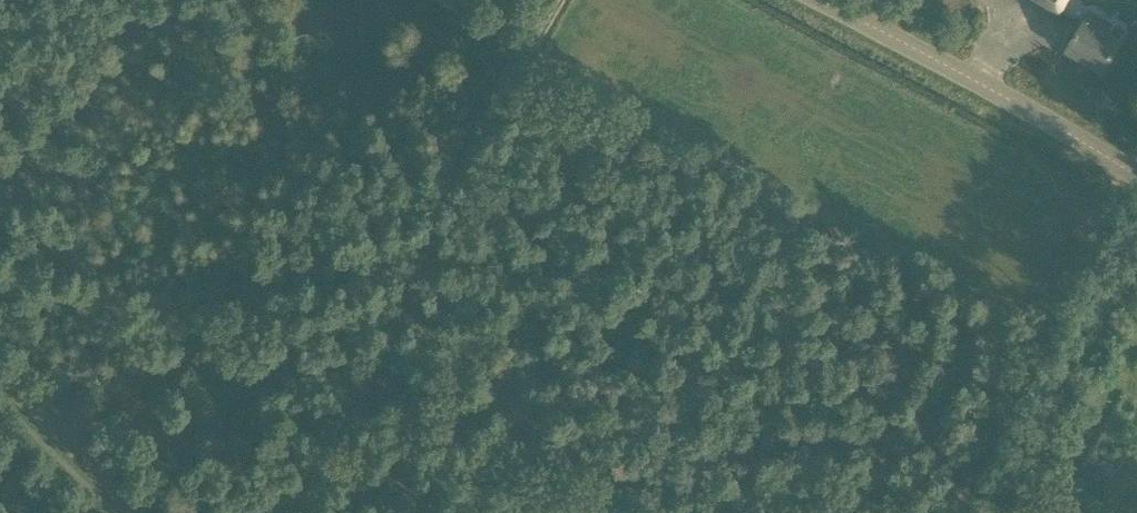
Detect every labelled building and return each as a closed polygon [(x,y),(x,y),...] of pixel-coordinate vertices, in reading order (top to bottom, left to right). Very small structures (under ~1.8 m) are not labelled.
[(1059,13),(1066,0),(1036,0),(1059,13)] [(1082,22),(1084,23),(1067,52),(1103,74),(1120,45),(1105,36),(1113,23),(1089,9),(1082,22)]
